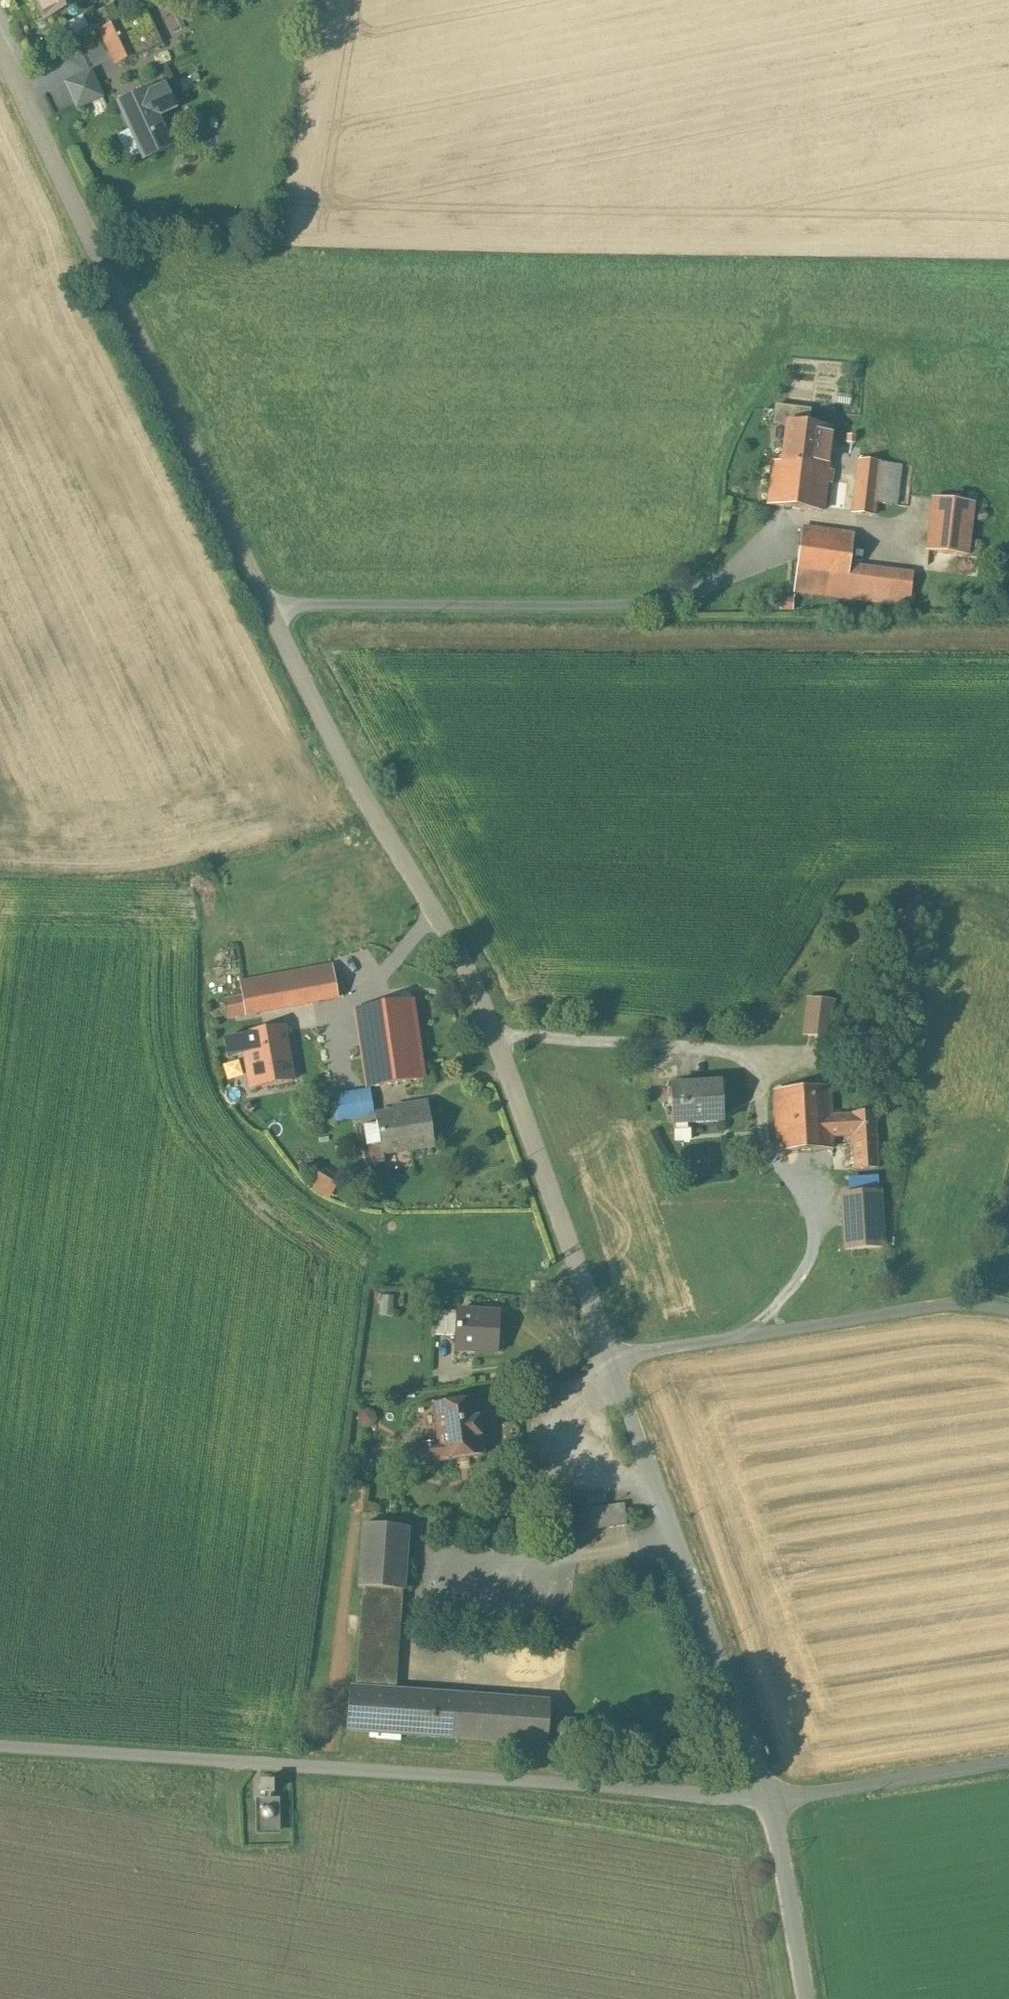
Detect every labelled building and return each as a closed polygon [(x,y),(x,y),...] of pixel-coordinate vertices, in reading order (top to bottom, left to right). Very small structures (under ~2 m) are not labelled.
[(44,18),(84,1),(84,0),(36,0),(44,18)] [(102,26),(123,17),(117,3),(96,11),(102,26)] [(131,14),(99,29),(106,45),(109,43),(119,63),(148,50),(131,14)] [(90,71),(65,82),(77,107),(100,96),(106,110),(108,109),(90,71)] [(164,88),(146,96),(144,92),(120,104),(144,157),(169,146),(155,115),(172,107),(164,88)] [(775,422),(787,423),(788,421),(808,424),(810,409),(777,404),(775,422)] [(782,462),(827,467),(832,427),(808,424),(788,421),(787,423),(782,462)] [(873,514),(874,501),(896,503),(900,464),(859,459),(852,512),(873,514)] [(782,462),(774,461),(769,504),(821,510),(825,481),(827,468),(827,467),(782,462)] [(972,502),(933,497),(926,549),(966,554),(972,502)] [(853,533),(803,526),(794,589),(844,595),(849,564),(853,533)] [(849,564),(844,595),(908,604),(912,572),(849,564)] [(331,966),(242,982),(244,996),(247,1013),(336,996),(331,966)] [(845,1000),(806,995),(801,1034),(840,1039),(845,1000)] [(226,1017),(247,1013),(244,996),(223,1000),(226,1017)] [(356,1009),(360,1038),(415,1030),(416,1030),(415,1028),(413,1018),(414,1018),(414,1016),(413,1016),(411,1002),(412,1002),(411,999),(409,1000),(397,1002),(397,1001),(395,1002),(371,1005),(370,1005),(370,1006),(357,1007),(355,1007),(355,1010),(356,1009)] [(282,1027),(242,1034),(251,1085),(291,1078),(282,1027)] [(415,1030),(360,1038),(368,1086),(422,1078),(420,1061),(418,1045),(417,1042),(418,1042),(417,1040),(415,1030)] [(719,1082),(670,1085),(672,1123),(673,1123),(688,1122),(722,1120),(719,1082)] [(828,1085),(774,1089),(777,1150),(832,1148),(831,1135),(830,1115),(828,1085)] [(377,1123),(359,1126),(365,1164),(384,1161),(383,1153),(433,1145),(427,1102),(406,1105),(406,1110),(376,1114),(377,1123)] [(830,1115),(831,1135),(853,1134),(855,1168),(877,1167),(874,1110),(852,1112),(852,1114),(830,1115)] [(688,1122),(673,1123),(674,1139),(689,1138),(688,1122)] [(323,1167),(310,1187),(328,1198),(341,1178),(323,1167)] [(853,1175),(853,1189),(883,1187),(883,1173),(853,1175)] [(878,1191),(842,1193),(845,1248),(882,1246),(878,1191)] [(456,1310),(437,1309),(435,1333),(455,1334),(456,1310)] [(499,1313),(457,1310),(455,1348),(457,1348),(457,1343),(476,1344),(476,1350),(477,1350),(478,1349),(495,1350),(495,1351),(496,1352),(499,1313)] [(475,1398),(433,1403),(438,1441),(440,1459),(440,1460),(483,1454),(475,1398)] [(440,1459),(438,1441),(407,1445),(409,1462),(440,1459)] [(522,1485),(501,1488),(502,1499),(523,1496),(522,1485)] [(501,1488),(488,1490),(490,1501),(502,1500),(502,1499),(501,1488)] [(496,1519),(495,1519),(497,1530),(587,1518),(588,1529),(626,1524),(623,1502),(622,1502),(622,1503),(496,1521),(496,1519)] [(408,1527),(362,1523),(362,1525),(364,1525),(360,1585),(358,1585),(358,1586),(363,1587),(361,1618),(397,1620),(400,1589),(404,1590),(404,1588),(402,1588),(406,1528),(408,1528),(408,1527)] [(397,1620),(361,1618),(356,1688),(392,1690),(397,1620)] [(392,1690),(356,1688),(350,1688),(351,1686),(349,1685),(346,1731),(347,1731),(348,1729),(455,1737),(455,1739),(457,1739),(457,1737),(545,1743),(545,1745),(546,1745),(550,1700),(548,1699),(548,1701),(460,1695),(460,1693),(459,1693),(459,1695),(392,1690)] [(261,1792),(264,1792),(270,1792),(272,1792),(272,1781),(260,1781),(261,1792)] [(264,1792),(264,1798),(255,1798),(255,1834),(279,1834),(279,1798),(270,1798),(270,1792),(264,1792)]
